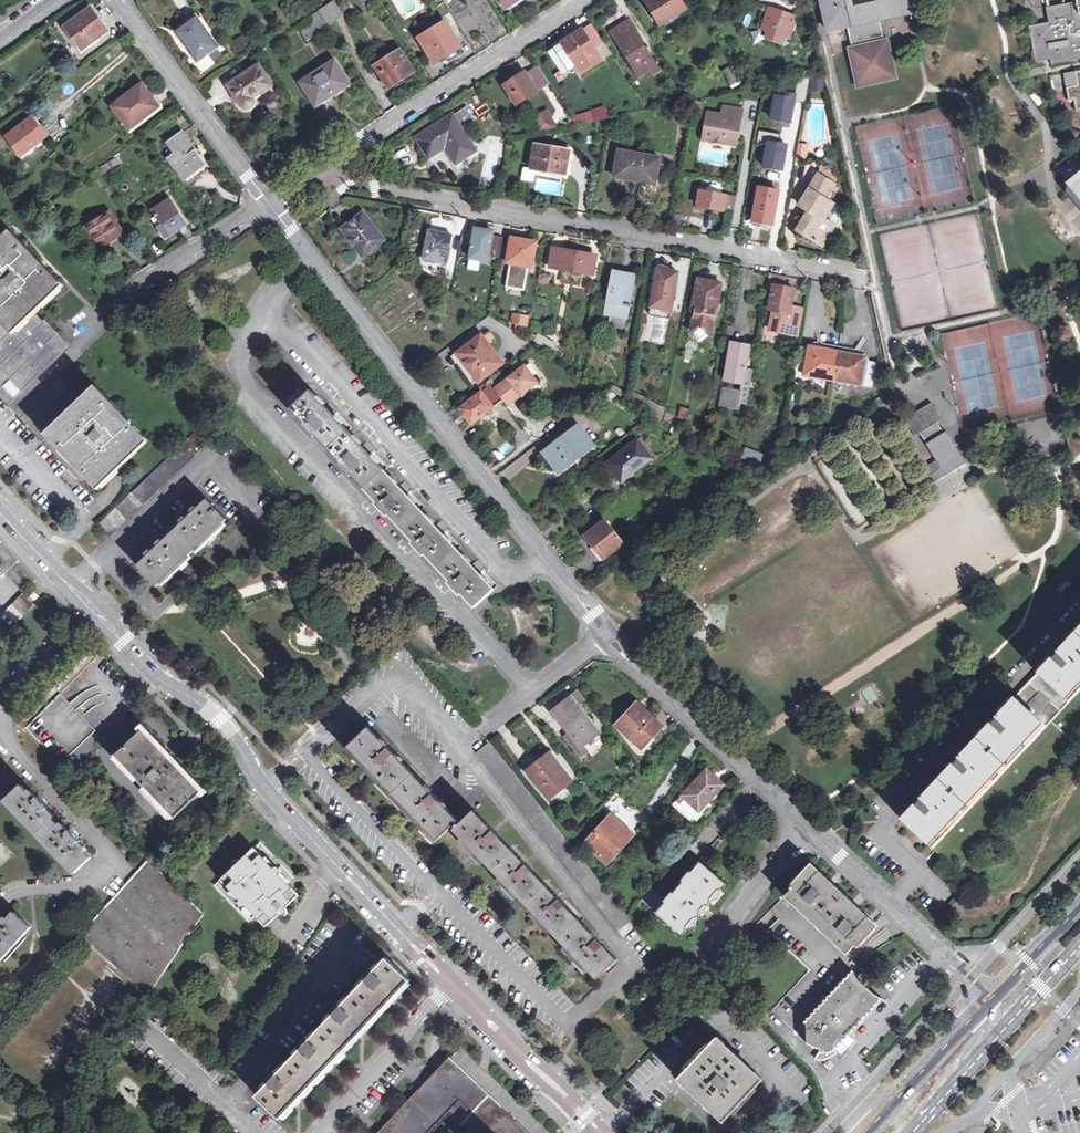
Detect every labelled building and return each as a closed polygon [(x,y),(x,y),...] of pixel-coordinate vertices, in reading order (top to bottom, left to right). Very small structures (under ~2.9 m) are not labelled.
[(659,27),(689,9),(684,0),(643,0),(659,27)] [(884,39),(879,19),(909,12),(906,0),(820,0),(827,31),(847,27),(852,46),(884,39)] [(1047,6),(1049,21),(1029,26),(1036,61),(1050,58),(1051,63),(1079,58),(1079,0),(1077,0),(1077,1),(1047,6)] [(334,1),(318,11),(327,26),(343,15),(334,1)] [(785,36),(787,37),(795,16),(770,7),(762,27),(766,29),(767,32),(766,34),(781,39),(782,37),(785,36)] [(91,9),(66,28),(81,48),(106,30),(91,9)] [(327,26),(318,11),(311,16),(315,23),(302,32),(306,40),(327,26)] [(175,30),(197,62),(218,46),(196,16),(175,30)] [(627,20),(621,24),(626,30),(631,26),(627,20)] [(419,38),(435,62),(460,46),(445,22),(419,38)] [(591,24),(583,29),(595,47),(603,42),(591,24)] [(617,42),(639,75),(649,69),(656,64),(631,26),(626,30),(621,24),(612,30),(618,41),(617,42)] [(549,51),(563,72),(575,64),(582,73),(603,59),(595,47),(583,29),(549,51)] [(889,37),(884,39),(852,46),(846,47),(856,88),(897,78),(889,37)] [(375,65),(389,86),(413,70),(399,49),(375,65)] [(309,89),(318,102),(338,89),(339,91),(350,84),(334,59),(310,74),(311,76),(301,82),(306,91),(309,89)] [(226,84),(239,104),(247,107),(253,100),(252,97),(272,84),(258,64),(226,84)] [(659,68),(656,64),(649,69),(652,73),(659,68)] [(731,66),(723,70),(733,87),(740,83),(731,66)] [(1064,72),(1069,100),(1075,100),(1076,111),(1079,110),(1079,70),(1064,72)] [(506,85),(518,103),(538,90),(526,72),(506,85)] [(1065,97),(1063,74),(1053,75),(1054,98),(1065,97)] [(824,89),(823,78),(812,79),(813,90),(824,89)] [(152,97),(142,84),(114,106),(130,127),(152,110),(146,102),(152,97)] [(797,95),(775,92),(770,119),(792,123),(797,95)] [(158,105),(152,97),(146,102),(152,110),(158,105)] [(703,101),(695,100),(693,108),(701,109),(703,101)] [(467,106),(417,137),(430,157),(445,147),(457,165),(478,151),(463,128),(475,120),(467,106)] [(708,113),(704,140),(737,146),(742,109),(725,107),(723,115),(708,113)] [(546,110),(534,118),(541,130),(557,127),(546,110)] [(594,110),(572,116),(577,123),(605,118),(602,110),(594,110)] [(32,118),(7,137),(21,155),(46,136),(32,118)] [(59,127),(55,130),(62,139),(66,136),(59,127)] [(197,151),(183,132),(169,143),(172,148),(166,152),(170,157),(169,158),(183,178),(192,171),(194,173),(202,166),(194,154),(197,151)] [(788,143),(766,139),(761,166),(783,170),(788,143)] [(531,168),(565,173),(569,150),(536,144),(531,168)] [(809,147),(799,145),(798,153),(807,155),(809,147)] [(441,174),(457,165),(445,147),(430,157),(441,174)] [(199,149),(197,151),(194,154),(202,166),(194,173),(192,171),(183,178),(188,184),(211,167),(199,149)] [(639,192),(655,196),(657,181),(655,181),(660,158),(620,150),(614,176),(641,181),(639,192)] [(807,155),(798,153),(796,162),(806,164),(807,155)] [(117,157),(101,167),(104,172),(120,163),(117,157)] [(1057,170),(1066,181),(1064,183),(1067,186),(1066,191),(1071,191),(1079,202),(1079,162),(1069,158),(1057,170)] [(824,168),(819,174),(835,184),(839,177),(824,168)] [(809,211),(798,229),(822,244),(843,215),(842,210),(826,198),(835,184),(819,174),(800,204),(809,211)] [(701,190),(698,204),(724,210),(727,196),(722,195),(723,191),(720,186),(713,185),(708,188),(707,191),(701,190)] [(759,185),(753,222),(772,225),(779,189),(759,185)] [(1066,191),(1079,208),(1079,202),(1071,191),(1066,191)] [(148,204),(151,210),(170,198),(166,193),(148,204)] [(187,222),(171,198),(170,198),(151,210),(155,216),(152,218),(164,237),(187,222)] [(113,213),(108,216),(119,234),(124,231),(113,213)] [(355,244),(363,254),(383,239),(364,213),(345,227),(357,242),(355,244)] [(119,234),(108,216),(88,228),(100,246),(119,234)] [(495,229),(473,225),(468,258),(469,258),(481,260),(489,262),(490,255),(494,235),(495,229)] [(424,257),(444,262),(446,252),(449,252),(452,234),(430,230),(424,257)] [(68,348),(33,310),(59,285),(11,234),(0,245),(0,360),(11,353),(35,379),(37,376),(68,348)] [(494,235),(490,255),(499,256),(503,237),(494,235)] [(507,261),(531,265),(535,245),(524,243),(524,238),(511,237),(507,261)] [(585,273),(594,275),(597,261),(590,260),(591,254),(555,248),(551,267),(565,270),(562,280),(583,284),(585,273)] [(481,260),(469,258),(467,269),(479,271),(481,260)] [(654,265),(646,303),(669,307),(675,269),(654,265)] [(768,283),(774,285),(784,286),(787,275),(770,272),(768,283)] [(622,329),(627,327),(632,296),(628,295),(632,276),(615,273),(613,287),(611,287),(606,310),(613,312),(611,324),(613,327),(622,329)] [(696,312),(693,332),(713,335),(722,283),(702,279),(699,295),(696,295),(693,311),(696,312)] [(771,329),(800,335),(804,315),(790,313),(791,305),(794,288),(784,286),(774,285),(769,308),(775,309),(771,329)] [(438,287),(428,295),(433,302),(444,294),(438,287)] [(478,295),(470,291),(468,295),(476,300),(478,295)] [(645,314),(654,317),(666,319),(669,307),(646,303),(645,314)] [(805,308),(791,305),(790,313),(804,315),(805,308)] [(528,317),(513,314),(511,322),(515,323),(514,328),(526,330),(528,317)] [(557,343),(540,333),(535,340),(554,352),(557,347),(555,346),(557,343)] [(481,336),(460,353),(480,379),(502,362),(481,336)] [(741,396),(746,397),(751,371),(745,370),(749,345),(732,342),(727,371),(744,374),(743,381),(742,390),(724,387),(721,403),(739,407),(741,396)] [(809,345),(803,375),(834,380),(839,350),(809,345)] [(869,355),(839,350),(834,380),(864,385),(869,355)] [(35,379),(11,353),(0,360),(0,396),(14,411),(31,393),(43,383),(37,376),(35,379)] [(524,364),(494,387),(502,397),(507,404),(537,380),(524,364)] [(744,374),(727,371),(726,378),(743,381),(744,374)] [(48,388),(26,409),(91,476),(98,484),(145,441),(96,389),(83,401),(59,377),(48,388)] [(27,397),(14,411),(83,483),(91,476),(26,409),(48,388),(43,383),(27,397)] [(460,408),(471,422),(502,397),(494,387),(491,384),(460,408)] [(624,391),(614,384),(610,390),(622,396),(624,391)] [(462,594),(474,607),(498,585),(477,563),(441,525),(405,486),(366,444),(328,406),(311,385),(303,394),(299,390),(287,401),(293,407),(292,409),(304,423),(302,424),(314,437),(316,435),(341,463),(339,464),(351,476),(353,475),(378,503),(376,504),(387,516),(389,514),(414,542),(412,543),(424,556),(425,554),(450,581),(449,583),(460,595),(462,594)] [(924,470),(932,483),(966,461),(946,431),(944,432),(937,421),(942,418),(932,403),(905,418),(915,434),(920,431),(925,428),(932,439),(927,442),(937,460),(924,470)] [(690,410),(682,408),(680,416),(688,418),(690,410)] [(543,451),(559,471),(569,462),(564,455),(573,448),(579,455),(593,444),(579,425),(543,451)] [(920,431),(927,442),(932,439),(925,428),(920,431)] [(194,433),(99,525),(110,536),(206,445),(194,433)] [(728,440),(715,434),(711,442),(725,448),(728,440)] [(608,463),(622,481),(652,457),(638,439),(608,463)] [(760,453),(746,447),(741,458),(755,465),(760,453)] [(569,462),(579,455),(573,448),(564,455),(569,462)] [(665,494),(654,503),(661,512),(672,503),(665,494)] [(207,499),(137,565),(157,585),(171,572),(226,519),(207,499)] [(587,533),(603,556),(621,542),(605,519),(587,533)] [(23,593),(36,581),(0,543),(0,568),(23,593)] [(27,597),(23,593),(5,612),(16,624),(44,597),(36,588),(27,597)] [(958,871),(1073,748),(1079,740),(1079,626),(1060,647),(1059,646),(1049,656),(1051,657),(1035,674),(1016,695),(1000,712),(998,711),(989,721),(991,722),(963,752),(961,750),(952,761),(953,762),(925,792),(924,791),(914,802),(915,803),(900,818),(958,871)] [(577,691),(554,708),(560,717),(557,719),(568,732),(570,735),(572,735),(582,747),(584,745),(600,733),(578,705),(585,700),(577,691)] [(69,703),(60,694),(26,728),(60,764),(95,730),(82,717),(80,714),(76,710),(73,706),(69,703)] [(636,704),(617,725),(642,746),(660,725),(636,704)] [(560,717),(554,708),(551,711),(557,719),(560,717)] [(455,816),(369,727),(348,746),(438,840),(451,827),(453,830),(473,810),(465,800),(458,808),(461,811),(455,816)] [(143,730),(117,755),(175,817),(202,791),(143,730)] [(570,735),(568,732),(563,736),(581,758),(589,752),(584,745),(582,747),(572,735),(570,735)] [(549,753),(536,763),(539,766),(552,756),(549,753)] [(536,763),(527,770),(549,798),(571,782),(552,756),(539,766),(536,763)] [(707,770),(702,775),(709,781),(714,776),(707,770)] [(702,775),(682,796),(699,811),(722,785),(714,776),(709,781),(702,775)] [(91,857),(77,842),(65,830),(46,810),(35,799),(22,785),(5,801),(75,873),(91,857)] [(35,799),(46,810),(49,807),(46,805),(47,803),(43,799),(39,795),(35,799)] [(699,811),(682,796),(674,805),(691,822),(700,813),(699,811)] [(597,979),(616,959),(473,810),(453,830),(473,851),(480,858),(505,884),(512,891),(538,918),(545,925),(576,957),(583,964),(597,979)] [(630,834),(610,815),(585,843),(607,863),(616,854),(614,852),(630,834)] [(65,830),(77,842),(80,839),(76,836),(78,835),(73,830),(69,826),(65,830)] [(233,865),(213,884),(249,922),(253,918),(265,926),(278,916),(284,917),(288,914),(287,908),(300,895),(279,872),(280,868),(277,865),(273,866),(254,845),(240,859),(235,858),(233,861),(233,865)] [(480,858),(473,851),(470,853),(473,857),(477,860),(480,858)] [(147,996),(198,924),(204,914),(150,858),(80,936),(147,996)] [(700,859),(655,914),(682,936),(728,882),(700,859)] [(794,886),(785,896),(846,953),(854,944),(857,946),(879,924),(862,908),(832,880),(812,861),(791,883),(794,886)] [(512,891),(505,884),(503,887),(506,890),(509,893),(512,891)] [(1,927),(0,928),(0,962),(32,927),(15,911),(1,927)] [(198,924),(203,927),(209,917),(204,914),(198,924)] [(216,922),(209,917),(203,927),(210,932),(216,922)] [(545,925),(538,918),(535,921),(539,925),(542,928),(545,925)] [(376,968),(363,981),(344,1001),(332,1014),(311,1036),(299,1049),(279,1071),(267,1084),(256,1095),(280,1118),(310,1086),(343,1051),(377,1015),(400,990),(410,980),(386,956),(376,968)] [(361,978),(363,981),(376,968),(373,965),(361,978)] [(853,976),(810,1020),(836,1044),(879,1001),(853,976)] [(329,1012),(332,1014),(344,1001),(342,999),(329,1012)] [(297,1047),(299,1049),(311,1036),(309,1034),(297,1047)] [(717,1036),(678,1078),(697,1096),(723,1120),(762,1079),(717,1036)] [(378,1132),(433,1132),(450,1114),(470,1132),(529,1132),(489,1095),(449,1058),(378,1132)] [(267,1084),(279,1071),(277,1068),(264,1081),(267,1084)]
